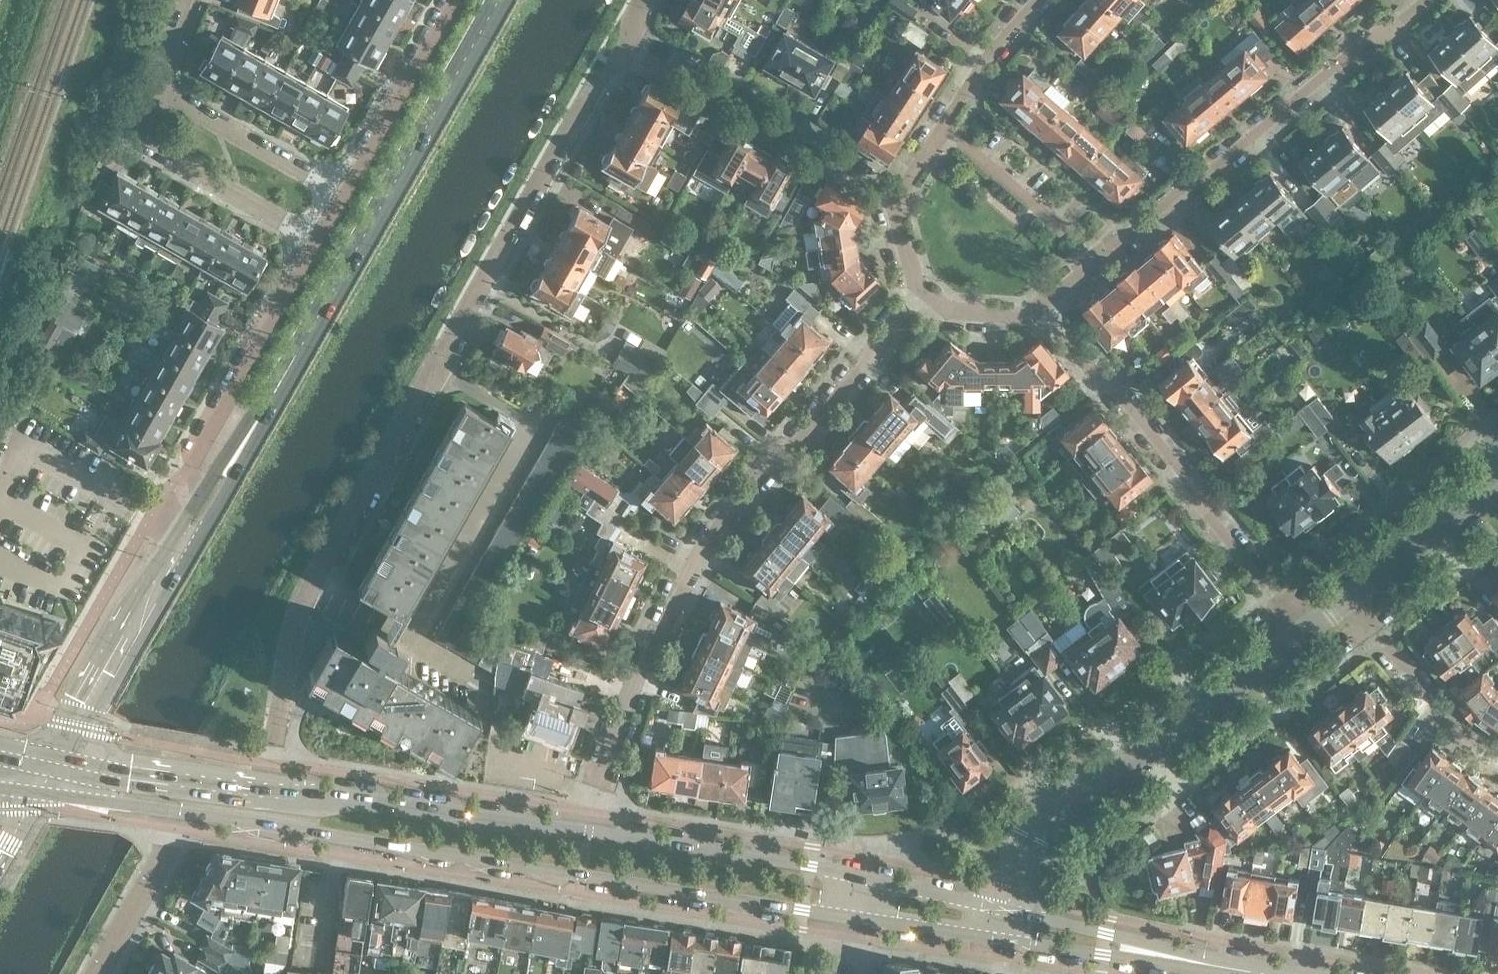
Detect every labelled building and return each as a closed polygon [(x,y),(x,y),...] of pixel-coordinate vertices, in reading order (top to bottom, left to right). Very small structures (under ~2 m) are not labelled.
[(239,2),(236,10),(277,26),(280,18),(269,11),(274,0),(235,0),(239,2)] [(328,11),(333,1),(330,0),(320,0),(317,5),(328,11)] [(365,3),(400,23),(412,2),(408,0),(362,0),(362,1),(365,3)] [(703,0),(692,0),(680,21),(696,30),(698,26),(715,36),(722,24),(741,34),(737,43),(757,55),(768,36),(767,36),(758,31),(727,14),(728,14),(703,0)] [(728,14),(735,0),(703,0),(728,14)] [(774,0),(771,0),(767,7),(779,13),(783,5),(774,0)] [(887,3),(912,19),(918,9),(904,0),(890,0),(887,3)] [(937,12),(940,8),(950,16),(964,0),(922,0),(937,12)] [(1078,11),(1103,34),(1120,15),(1104,0),(1089,0),(1078,11)] [(1120,15),(1134,0),(1104,0),(1120,15)] [(1297,8),(1296,9),(1317,33),(1335,18),(1319,0),(1306,0),(1297,8)] [(1335,18),(1354,2),(1352,0),(1319,0),(1335,18)] [(1273,18),(1291,38),(1288,40),(1294,47),(1296,45),(1299,48),(1317,33),(1296,9),(1297,8),(1292,2),(1273,18)] [(355,12),(350,21),(354,23),(389,43),(400,23),(365,3),(359,15),(355,12)] [(786,27),(796,11),(786,5),(777,21),(786,27)] [(1250,16),(1265,33),(1274,25),(1259,8),(1250,16)] [(1103,34),(1078,11),(1061,31),(1066,36),(1062,41),(1076,53),(1080,48),(1086,54),(1103,34)] [(224,81),(243,49),(245,45),(251,32),(252,33),(257,22),(236,14),(232,25),(234,26),(228,40),(222,36),(203,69),(224,81)] [(1451,33),(1486,73),(1487,72),(1494,80),(1497,76),(1497,44),(1497,45),(1470,16),(1451,33)] [(912,20),(903,33),(923,46),(932,33),(912,20)] [(348,49),(340,63),(360,75),(368,61),(375,65),(389,43),(354,23),(346,37),(343,35),(337,43),(348,49)] [(787,32),(773,57),(768,65),(778,71),(779,78),(790,83),(811,46),(787,32)] [(1457,80),(1445,91),(1462,110),(1471,103),(1463,94),(1486,73),(1451,33),(1431,51),(1457,80)] [(1159,36),(1152,44),(1158,50),(1166,43),(1159,36)] [(1179,37),(1171,45),(1178,52),(1186,45),(1179,37)] [(1219,59),(1225,67),(1246,92),(1267,75),(1262,69),(1267,65),(1265,62),(1275,54),(1261,38),(1247,50),(1239,41),(1219,59)] [(265,39),(259,48),(267,53),(272,43),(265,39)] [(853,62),(861,50),(863,46),(852,40),(850,44),(844,53),(840,51),(835,60),(811,46),(790,83),(801,90),(807,88),(816,93),(821,85),(826,87),(833,75),(843,80),(850,68),(849,68),(853,62)] [(1158,50),(1152,44),(1139,55),(1146,62),(1158,50)] [(1178,52),(1171,45),(1165,51),(1172,59),(1178,52)] [(243,49),(224,81),(246,94),(264,61),(267,57),(257,52),(255,56),(243,49)] [(919,49),(902,75),(933,95),(950,70),(919,49)] [(323,69),(330,58),(322,53),(315,65),(323,69)] [(1067,65),(1057,57),(1052,63),(1061,71),(1067,65)] [(1082,58),(1075,65),(1090,79),(1097,71),(1082,58)] [(309,75),(315,64),(309,60),(302,71),(309,75)] [(264,61),(246,94),(266,106),(285,73),(287,69),(278,64),(276,68),(264,61)] [(360,75),(340,63),(334,74),(354,86),(360,75)] [(1225,67),(1205,84),(1227,109),(1246,92),(1225,67)] [(1009,92),(1003,98),(1023,116),(1052,83),(1035,68),(1028,76),(1025,73),(1020,79),(1013,78),(1006,86),(1009,92)] [(1417,84),(1407,72),(1387,89),(1418,125),(1443,103),(1455,117),(1462,110),(1445,91),(1444,91),(1429,74),(1417,84)] [(285,73),(266,106),(286,118),(306,85),(308,81),(299,76),(297,80),(285,73)] [(902,75),(888,97),(918,117),(933,95),(902,75)] [(1071,87),(1078,93),(1087,84),(1080,78),(1071,87)] [(852,88),(841,81),(834,92),(846,99),(852,88)] [(637,103),(638,104),(668,121),(672,123),(688,132),(700,111),(649,82),(637,103)] [(1052,83),(1023,116),(1043,133),(1065,108),(1072,100),(1052,83)] [(1078,93),(1084,99),(1092,89),(1087,84),(1078,93)] [(1205,84),(1185,100),(1207,125),(1227,109),(1205,84)] [(306,85),(286,118),(307,130),(328,93),(321,88),(318,92),(306,85)] [(1394,145),(1418,125),(1387,89),(1367,106),(1393,136),(1389,140),(1380,147),(1397,166),(1401,170),(1408,164),(1405,160),(1394,145)] [(846,99),(834,92),(828,103),(839,110),(846,99)] [(328,93),(307,130),(328,142),(348,109),(335,102),(337,98),(328,93)] [(888,97),(874,118),(904,138),(918,117),(888,97)] [(1170,123),(1166,127),(1163,124),(1152,135),(1167,149),(1177,140),(1177,141),(1182,137),(1187,142),(1207,125),(1185,100),(1165,117),(1170,123)] [(1123,117),(1105,101),(1096,110),(1115,126),(1123,117)] [(638,104),(627,125),(660,144),(672,123),(668,121),(638,104)] [(1065,108),(1043,133),(1062,150),(1084,125),(1065,108)] [(874,118),(859,141),(857,144),(871,153),(871,152),(885,161),(890,161),(904,138),(874,118)] [(616,145),(645,162),(648,164),(655,153),(660,144),(627,125),(616,145)] [(1084,125),(1062,150),(1081,167),(1103,142),(1084,125)] [(713,135),(698,127),(694,135),(709,144),(713,135)] [(1343,127),(1323,144),(1348,174),(1361,164),(1368,174),(1376,167),(1343,127)] [(1162,145),(1148,132),(1139,141),(1153,154),(1162,145)] [(716,155),(702,179),(724,191),(729,183),(752,144),(733,133),(720,156),(716,155)] [(1103,142),(1081,167),(1100,184),(1123,160),(1103,142)] [(645,162),(616,145),(614,144),(602,166),(614,172),(609,181),(623,190),(628,181),(645,190),(657,168),(648,164),(645,162)] [(752,144),(729,183),(742,190),(745,184),(748,185),(748,194),(743,202),(744,204),(772,156),(752,144)] [(1348,174),(1323,144),(1303,161),(1328,192),(1348,174)] [(1397,166),(1380,147),(1372,153),(1389,173),(1395,180),(1403,174),(1401,170),(1397,166)] [(696,155),(685,149),(682,156),(692,162),(696,155)] [(1123,160),(1100,184),(1121,202),(1126,196),(1134,197),(1141,189),(1138,182),(1143,177),(1148,171),(1129,152),(1123,160)] [(772,156),(744,204),(767,216),(781,191),(777,189),(790,166),(772,156)] [(670,176),(681,183),(685,175),(674,169),(670,176)] [(109,209),(121,216),(139,184),(119,172),(111,185),(101,179),(90,198),(100,204),(98,207),(107,212),(109,209)] [(1271,173),(1251,190),(1276,221),(1297,204),(1271,173)] [(681,183),(670,176),(665,184),(676,190),(681,183)] [(819,215),(819,218),(820,222),(845,219),(847,214),(856,220),(864,205),(825,182),(814,201),(824,206),(819,215)] [(139,184),(121,216),(119,219),(128,224),(130,222),(142,228),(160,196),(139,184)] [(1251,190),(1231,207),(1257,238),(1276,221),(1251,190)] [(798,191),(779,225),(792,222),(792,223),(800,222),(799,217),(810,198),(798,191)] [(1324,194),(1316,201),(1333,221),(1337,227),(1346,221),(1340,215),(1341,214),(1324,194)] [(142,228),(135,241),(141,245),(143,242),(155,249),(161,239),(163,241),(182,208),(160,196),(142,228)] [(1333,221),(1316,201),(1307,208),(1325,228),(1333,221)] [(578,207),(566,228),(568,229),(597,247),(601,249),(615,257),(631,228),(613,218),(609,225),(578,207)] [(1257,238),(1231,207),(1211,224),(1237,255),(1257,238)] [(182,208),(163,241),(162,244),(170,248),(172,246),(184,253),(202,220),(182,208)] [(805,249),(816,247),(854,241),(852,226),(856,220),(847,214),(845,219),(820,222),(819,218),(812,219),(814,231),(802,232),(805,249)] [(202,220),(184,253),(182,255),(190,260),(192,257),(204,264),(223,232),(202,220)] [(779,225),(775,233),(780,237),(794,232),(792,223),(792,222),(779,225)] [(1415,227),(1404,236),(1412,246),(1423,237),(1415,227)] [(702,228),(694,240),(688,251),(696,255),(710,232),(702,228)] [(568,229),(556,250),(589,269),(601,249),(597,247),(568,229)] [(223,232),(204,264),(203,267),(211,272),(213,269),(225,276),(223,279),(224,279),(244,244),(223,232)] [(694,240),(679,232),(672,243),(688,252),(688,251),(694,240)] [(1392,234),(1366,256),(1378,270),(1404,248),(1392,234)] [(1172,236),(1155,250),(1184,284),(1184,285),(1190,280),(1195,286),(1209,275),(1202,266),(1201,267),(1191,255),(1189,257),(1172,236)] [(854,241),(816,247),(819,264),(821,280),(828,278),(843,275),(843,268),(853,267),(854,268),(861,262),(856,256),(854,241)] [(767,243),(760,257),(773,255),(776,247),(767,243)] [(244,244),(224,279),(232,284),(234,282),(247,289),(265,257),(244,244)] [(109,250),(103,246),(99,253),(106,256),(109,250)] [(556,250),(544,271),(577,289),(589,269),(556,250)] [(1144,262),(1138,268),(1165,300),(1184,284),(1155,250),(1144,259),(1144,262)] [(156,267),(163,255),(156,251),(149,263),(156,267)] [(681,264),(689,268),(696,255),(688,251),(688,252),(681,264)] [(1215,254),(1207,262),(1224,282),(1233,275),(1215,254)] [(774,255),(773,255),(760,257),(758,262),(771,269),(774,255)] [(1231,256),(1223,263),(1233,275),(1239,282),(1248,275),(1231,256)] [(135,263),(124,257),(121,264),(131,270),(135,263)] [(744,283),(717,259),(711,270),(736,292),(744,283)] [(843,275),(828,278),(854,307),(870,292),(869,291),(879,282),(861,262),(854,268),(853,267),(843,268),(843,275)] [(177,263),(170,274),(177,278),(183,267),(177,263)] [(1118,281),(1120,284),(1143,311),(1150,305),(1153,310),(1165,300),(1138,268),(1137,266),(1118,281)] [(577,289),(544,271),(543,270),(531,291),(562,308),(560,312),(571,319),(581,302),(594,309),(599,301),(577,289)] [(630,280),(618,273),(613,282),(626,289),(630,280)] [(1489,281),(1497,293),(1497,274),(1489,281)] [(720,286),(709,276),(698,289),(709,299),(720,286)] [(814,280),(796,283),(815,299),(820,294),(814,280)] [(68,288),(56,284),(53,292),(65,296),(68,288)] [(1111,288),(1101,297),(1126,326),(1132,321),(1135,325),(1139,323),(1147,316),(1143,311),(1120,284),(1114,289),(1111,288)] [(776,327),(776,328),(812,359),(813,359),(828,341),(808,323),(819,310),(793,288),(784,298),(794,306),(776,327)] [(228,302),(209,291),(203,301),(222,313),(228,302)] [(708,300),(697,291),(687,308),(695,315),(708,300)] [(1249,296),(1223,317),(1228,324),(1237,325),(1258,308),(1249,296)] [(202,302),(194,297),(188,307),(197,312),(202,302)] [(1126,326),(1101,297),(1084,310),(1100,330),(1096,333),(1108,347),(1129,330),(1126,326)] [(1170,306),(1178,316),(1182,320),(1190,314),(1178,299),(1170,306)] [(185,318),(177,332),(209,351),(223,327),(216,323),(222,313),(203,301),(202,302),(197,312),(188,307),(188,306),(182,316),(185,318)] [(1170,306),(1163,311),(1171,322),(1178,316),(1170,306)] [(1478,327),(1497,353),(1497,307),(1497,306),(1496,307),(1497,309),(1490,315),(1491,317),(1478,327)] [(1469,314),(1446,332),(1463,354),(1459,357),(1469,369),(1473,366),(1483,379),(1497,367),(1497,353),(1478,327),(1469,314)] [(152,317),(147,326),(172,340),(164,354),(196,373),(209,351),(177,332),(174,330),(152,317)] [(1428,321),(1409,335),(1422,351),(1428,360),(1447,346),(1428,321)] [(61,328),(49,322),(38,342),(50,348),(61,328)] [(1317,324),(1307,331),(1317,346),(1328,338),(1317,324)] [(506,360),(507,361),(523,370),(531,355),(546,363),(554,349),(563,355),(571,341),(544,326),(536,340),(521,331),(520,334),(506,327),(491,354),(505,362),(506,360)] [(760,346),(770,354),(800,380),(807,371),(806,366),(812,359),(776,328),(770,335),(760,346)] [(1406,331),(1396,338),(1412,358),(1422,351),(1409,335),(1406,331)] [(1309,351),(1297,336),(1289,341),(1302,357),(1309,351)] [(612,363),(644,382),(664,348),(644,337),(638,348),(625,340),(612,363)] [(1039,339),(1022,352),(1044,380),(1042,382),(1039,382),(1039,396),(1068,374),(1057,359),(1055,360),(1039,339)] [(926,356),(915,370),(943,393),(938,398),(936,396),(929,404),(945,417),(945,416),(944,383),(942,381),(966,353),(948,340),(932,360),(926,356)] [(1168,363),(1175,370),(1162,380),(1178,400),(1179,399),(1207,376),(1209,374),(1202,365),(1199,368),(1191,358),(1194,356),(1198,356),(1202,352),(1203,348),(1198,342),(1196,340),(1168,363)] [(152,348),(142,342),(138,349),(148,355),(152,348)] [(1169,342),(1152,356),(1153,357),(1159,365),(1176,351),(1169,342)] [(745,364),(754,372),(782,396),(781,395),(787,387),(792,388),(800,380),(770,354),(760,346),(745,364)] [(1221,351),(1216,355),(1216,360),(1220,365),(1231,357),(1227,352),(1221,351)] [(159,363),(151,376),(183,395),(196,373),(164,354),(161,352),(156,361),(159,363)] [(1011,360),(993,360),(994,382),(1006,382),(1006,385),(1026,385),(1026,382),(1039,382),(1042,382),(1044,380),(1022,352),(1011,360)] [(942,381),(944,383),(948,384),(961,384),(961,386),(981,386),(981,382),(994,382),(993,360),(978,360),(966,353),(942,381)] [(1207,376),(1179,399),(1194,418),(1225,393),(1224,391),(1242,376),(1238,370),(1243,366),(1233,354),(1231,357),(1220,365),(1215,369),(1223,378),(1214,385),(1207,376)] [(1159,365),(1153,357),(1142,366),(1148,373),(1159,365)] [(139,371),(128,364),(124,371),(136,378),(139,371)] [(782,396),(754,372),(745,382),(743,380),(735,388),(766,414),(782,396)] [(146,385),(138,399),(170,418),(183,395),(151,376),(148,375),(143,384),(146,385)] [(642,386),(631,377),(625,385),(636,393),(642,386)] [(113,394),(123,400),(127,393),(117,387),(116,387),(103,380),(98,388),(112,396),(113,394)] [(711,382),(704,392),(703,392),(720,406),(728,395),(711,382)] [(720,406),(691,383),(685,390),(696,401),(695,402),(712,416),(720,406)] [(1392,387),(1380,397),(1415,442),(1437,424),(1429,413),(1430,408),(1419,394),(1416,397),(1406,385),(1397,393),(1392,387)] [(629,395),(617,386),(607,402),(618,410),(629,395)] [(875,411),(874,413),(875,414),(909,443),(922,428),(925,430),(936,432),(945,439),(955,427),(914,392),(902,406),(889,395),(882,403),(878,403),(874,408),(875,411)] [(1225,393),(1194,418),(1209,435),(1208,436),(1209,436),(1240,411),(1233,402),(1225,393)] [(1318,396),(1309,402),(1325,423),(1334,417),(1318,396)] [(1368,406),(1373,412),(1363,419),(1372,431),(1368,433),(1380,448),(1385,449),(1393,459),(1415,442),(1380,397),(1368,406)] [(133,408),(126,422),(157,441),(170,418),(138,399),(136,398),(131,407),(133,408)] [(1329,428),(1325,423),(1309,402),(1299,410),(1318,436),(1329,428)] [(509,430),(463,404),(358,590),(404,616),(509,430)] [(1040,423),(1044,428),(1045,428),(1060,415),(1052,406),(1039,416),(1039,417),(1040,423)] [(1071,454),(1077,449),(1106,424),(1093,408),(1073,424),(1070,424),(1056,435),(1071,454)] [(1240,411),(1209,436),(1214,443),(1214,448),(1218,453),(1222,453),(1223,455),(1235,446),(1242,455),(1261,440),(1274,428),(1268,422),(1265,418),(1251,430),(1244,422),(1247,419),(1240,411)] [(856,428),(884,453),(894,461),(909,443),(875,414),(868,421),(863,420),(856,428)] [(1040,423),(1039,417),(1029,416),(1029,427),(1035,434),(1044,428),(1040,423)] [(1275,416),(1268,422),(1274,428),(1280,423),(1275,416)] [(589,434),(588,434),(559,419),(553,430),(582,445),(589,434)] [(157,441),(126,422),(118,435),(115,433),(109,443),(146,465),(159,442),(157,441)] [(693,443),(719,466),(720,467),(736,448),(730,443),(735,437),(722,426),(717,432),(706,423),(701,428),(696,425),(686,437),(693,443)] [(1106,424),(1077,449),(1085,459),(1080,463),(1087,472),(1120,446),(1114,439),(1115,436),(1106,424)] [(849,442),(842,450),(868,472),(884,453),(856,428),(848,438),(849,442)] [(85,429),(79,440),(99,451),(105,441),(85,429)] [(582,445),(553,430),(547,440),(575,455),(582,445)] [(669,454),(677,461),(708,487),(715,478),(714,473),(719,466),(693,443),(685,436),(669,454)] [(575,455),(547,440),(541,451),(568,465),(575,455)] [(1268,449),(1261,440),(1242,455),(1236,460),(1243,469),(1268,449)] [(1087,472),(1079,479),(1094,496),(1106,486),(1136,462),(1129,454),(1125,453),(1120,446),(1087,472)] [(826,468),(832,472),(828,476),(853,497),(845,506),(874,530),(882,520),(860,501),(870,489),(860,481),(868,472),(842,450),(826,468)] [(541,451),(535,461),(562,475),(568,465),(541,451)] [(660,467),(650,459),(645,466),(652,472),(654,474),(660,467)] [(562,475),(535,461),(529,472),(555,485),(562,475)] [(677,461),(661,480),(688,503),(694,495),(699,496),(708,487),(677,461)] [(1136,462),(1106,486),(1101,491),(1116,509),(1131,498),(1129,496),(1150,479),(1136,462)] [(1301,464),(1287,474),(1321,518),(1335,507),(1332,504),(1340,498),(1337,495),(1341,492),(1325,472),(1321,475),(1314,465),(1306,471),(1301,464)] [(567,471),(562,478),(580,490),(622,517),(629,507),(633,510),(640,500),(650,509),(654,505),(673,522),(689,503),(688,503),(661,480),(654,474),(652,472),(643,483),(640,480),(631,491),(623,493),(580,465),(573,475),(567,471)] [(555,485),(529,472),(523,482),(548,496),(555,485)] [(1321,518),(1287,474),(1274,485),(1279,492),(1271,498),(1278,507),(1275,510),(1290,529),(1293,526),(1297,531),(1304,525),(1307,529),(1321,518)] [(980,486),(973,479),(963,489),(970,496),(977,489),(980,486)] [(548,496),(523,482),(517,493),(542,506),(548,496)] [(1053,486),(1046,491),(1051,499),(1059,494),(1053,486)] [(964,501),(962,503),(969,511),(984,496),(977,489),(970,496),(964,501)] [(622,517),(580,490),(572,503),(601,521),(596,532),(600,534),(594,547),(597,548),(591,561),(591,562),(634,583),(635,583),(645,562),(622,551),(625,546),(613,540),(620,529),(616,526),(622,517)] [(542,506),(517,493),(511,503),(535,516),(542,506)] [(851,512),(830,495),(817,510),(802,497),(787,515),(788,516),(814,538),(823,527),(826,529),(832,522),(839,527),(851,512)] [(964,501),(957,496),(949,506),(955,511),(962,503),(964,501)] [(1115,513),(1122,521),(1140,506),(1134,497),(1115,513)] [(1001,498),(991,507),(999,516),(1009,507),(1001,498)] [(535,516),(511,503),(506,514),(528,526),(535,516)] [(528,526),(506,514),(500,524),(522,536),(528,526)] [(553,522),(541,516),(534,530),(546,536),(553,522)] [(777,521),(769,531),(809,564),(824,545),(814,538),(788,516),(782,523),(777,521)] [(1101,532),(1106,538),(1118,529),(1113,522),(1101,532)] [(522,536),(500,524),(494,535),(515,547),(522,536)] [(1106,538),(1090,551),(1091,552),(1105,570),(1119,560),(1114,554),(1131,542),(1119,527),(1118,529),(1106,538)] [(763,546),(757,553),(793,582),(809,564),(769,531),(762,539),(763,546)] [(543,538),(532,532),(527,542),(538,548),(543,538)] [(515,547),(494,535),(488,545),(508,557),(515,547)] [(508,557),(488,545),(482,556),(502,567),(508,557)] [(1186,551),(1164,568),(1196,610),(1210,599),(1208,596),(1216,590),(1207,578),(1212,575),(1204,564),(1199,568),(1186,551)] [(756,552),(741,571),(771,596),(767,601),(762,596),(755,603),(781,618),(789,609),(778,600),(793,582),(757,553),(756,552)] [(1087,629),(1117,668),(1138,651),(1131,642),(1134,639),(1118,618),(1134,606),(1105,570),(1091,552),(1083,560),(1107,601),(1105,603),(1100,602),(1095,602),(1090,604),(1086,608),(1084,614),(1086,621),(1090,627),(1087,629)] [(502,567),(482,556),(476,567),(495,577),(502,567)] [(580,583),(592,589),(627,606),(632,596),(630,591),(634,583),(591,562),(591,561),(590,561),(580,583)] [(470,577),(488,587),(495,577),(476,567),(470,577)] [(1164,568),(1138,588),(1143,594),(1146,592),(1155,603),(1150,607),(1158,617),(1163,613),(1172,624),(1180,617),(1183,621),(1196,610),(1164,568)] [(488,587),(470,577),(464,588),(484,599),(487,589),(488,587)] [(484,599),(464,588),(458,598),(480,611),(484,599)] [(592,589),(581,611),(613,626),(617,617),(621,617),(627,606),(592,589)] [(933,591),(922,601),(943,627),(954,618),(933,591)] [(859,593),(853,600),(863,609),(864,608),(863,608),(869,601),(859,593)] [(480,611),(458,598),(452,609),(476,622),(480,611)] [(863,609),(853,600),(838,619),(848,627),(863,609)] [(14,692),(10,685),(18,682),(19,689),(45,622),(35,625),(32,619),(40,615),(0,602),(0,688),(14,692)] [(712,625),(750,643),(764,650),(774,630),(783,636),(791,623),(781,618),(755,603),(748,616),(721,603),(711,624),(712,625)] [(476,622),(452,609),(446,619),(460,627),(472,634),(476,622)] [(1036,639),(1034,641),(1054,666),(1068,655),(1085,678),(1087,676),(1094,685),(1117,668),(1087,629),(1079,619),(1052,640),(1050,637),(1049,638),(1045,633),(1047,631),(1031,609),(1019,618),(1036,639)] [(613,626),(581,611),(575,624),(571,622),(567,631),(603,648),(614,627),(613,626)] [(1446,626),(1473,661),(1482,654),(1479,652),(1490,643),(1494,649),(1497,646),(1497,621),(1493,615),(1488,618),(1482,611),(1478,614),(1471,619),(1466,613),(1465,614),(1464,615),(1461,615),(1461,614),(1446,626)] [(435,638),(449,646),(460,627),(446,619),(435,638)] [(703,633),(697,644),(732,662),(732,661),(740,664),(750,643),(712,625),(708,634),(703,633)] [(1473,661),(1446,626),(1438,632),(1439,634),(1428,643),(1431,648),(1424,653),(1436,669),(1440,666),(1448,676),(1462,665),(1474,681),(1483,674),(1473,661)] [(405,644),(375,627),(360,653),(331,637),(307,680),(452,762),(477,718),(479,715),(392,666),(405,644)] [(472,634),(460,627),(449,646),(462,654),(473,635),(472,634)] [(524,633),(519,646),(541,652),(545,640),(524,633)] [(487,643),(473,635),(462,654),(476,662),(487,643)] [(494,672),(493,683),(518,691),(514,707),(525,711),(520,726),(527,728),(527,729),(569,744),(575,726),(572,725),(574,718),(583,721),(588,708),(579,705),(584,690),(546,677),(553,656),(541,652),(519,646),(500,641),(498,648),(494,672)] [(1034,641),(1026,648),(1045,673),(1054,666),(1034,641)] [(498,648),(487,643),(476,662),(494,672),(498,648)] [(695,661),(691,669),(721,684),(722,682),(728,685),(732,675),(726,673),(732,662),(697,644),(692,655),(695,661)] [(691,669),(690,668),(680,689),(715,706),(720,698),(716,695),(721,684),(691,669)] [(940,670),(933,676),(943,689),(950,684),(947,680),(940,670)] [(1463,701),(1461,703),(1464,706),(1463,710),(1467,715),(1471,715),(1475,721),(1497,690),(1493,683),(1495,681),(1487,670),(1483,674),(1474,681),(1457,694),(1463,701)] [(950,684),(964,701),(974,692),(958,671),(947,680),(950,684)] [(1027,676),(1012,688),(1042,726),(1064,709),(1057,700),(1059,698),(1042,675),(1032,683),(1027,676)] [(943,689),(940,691),(952,706),(948,709),(953,715),(941,724),(947,730),(933,741),(939,749),(938,750),(954,771),(952,773),(962,786),(989,766),(981,756),(984,754),(962,725),(975,715),(964,701),(950,684),(943,689)] [(1368,689),(1349,704),(1376,740),(1387,754),(1388,753),(1397,741),(1383,723),(1394,715),(1384,701),(1388,698),(1379,685),(1370,691),(1368,689)] [(1042,726),(1012,688),(998,699),(1003,705),(993,714),(1010,736),(1013,734),(1020,743),(1042,726)] [(1475,721),(1486,729),(1489,728),(1496,733),(1497,730),(1497,690),(1475,721)] [(1328,717),(1354,751),(1360,758),(1369,751),(1366,747),(1376,740),(1349,704),(1346,706),(1344,705),(1328,717)] [(781,713),(766,706),(761,717),(776,724),(781,713)] [(680,726),(683,726),(685,710),(671,709),(669,718),(682,720),(680,726)] [(685,710),(683,726),(695,728),(695,726),(707,727),(709,715),(697,712),(685,710)] [(1354,751),(1328,717),(1313,729),(1312,731),(1309,733),(1337,770),(1351,760),(1348,756),(1354,751)] [(833,765),(832,773),(850,774),(854,807),(902,801),(898,769),(889,770),(885,728),(835,735),(834,742),(833,765)] [(834,742),(781,734),(776,764),(773,763),(772,769),(774,769),(768,805),(793,809),(794,802),(812,805),(817,771),(832,773),(833,765),(834,742)] [(1400,736),(1397,741),(1388,753),(1396,764),(1406,748),(1410,743),(1400,736)] [(728,738),(720,737),(718,749),(726,750),(728,738)] [(1406,748),(1396,764),(1403,773),(1417,754),(1408,747),(1410,744),(1410,743),(1406,748)] [(673,790),(673,788),(678,754),(665,752),(666,748),(655,747),(649,786),(673,790)] [(1439,750),(1434,747),(1419,769),(1414,765),(1404,779),(1426,795),(1451,759),(1447,756),(1447,752),(1441,748),(1439,750)] [(1274,762),(1273,763),(1273,764),(1295,792),(1297,796),(1316,781),(1292,748),(1283,755),(1279,754),(1273,758),(1274,762)] [(678,754),(673,788),(683,790),(685,794),(696,796),(702,758),(678,754)] [(702,758),(696,796),(709,798),(711,794),(720,795),(725,762),(702,758)] [(1451,759),(1426,795),(1420,803),(1431,812),(1423,823),(1431,828),(1449,804),(1469,775),(1461,770),(1462,767),(1451,759)] [(725,762),(720,795),(720,797),(744,800),(750,761),(740,760),(740,764),(725,762)] [(1261,768),(1251,776),(1275,807),(1295,792),(1273,764),(1266,770),(1261,768)] [(1469,775),(1449,804),(1460,811),(1456,817),(1464,823),(1489,789),(1490,787),(1481,780),(1481,777),(1476,773),(1472,774),(1471,773),(1469,775)] [(1243,787),(1236,793),(1256,822),(1275,807),(1251,776),(1243,783),(1243,787)] [(1358,815),(1357,815),(1365,825),(1372,815),(1349,786),(1340,792),(1358,815)] [(1464,823),(1473,829),(1477,824),(1488,831),(1497,817),(1497,793),(1495,794),(1489,789),(1464,823)] [(1225,820),(1216,827),(1226,839),(1227,840),(1227,845),(1230,845),(1239,838),(1240,839),(1259,825),(1256,822),(1236,793),(1235,792),(1233,793),(1229,792),(1224,797),(1224,801),(1215,807),(1225,820)] [(1149,863),(1149,865),(1154,886),(1155,888),(1158,890),(1161,890),(1162,892),(1202,883),(1218,886),(1226,839),(1216,827),(1212,822),(1211,823),(1203,812),(1192,822),(1204,837),(1186,841),(1187,847),(1153,855),(1154,857),(1152,858),(1149,860),(1149,863)] [(1328,847),(1327,847),(1326,848),(1348,852),(1349,851),(1365,825),(1357,815),(1351,822),(1350,821),(1344,829),(1342,831),(1332,842),(1328,847)] [(1488,831),(1484,837),(1497,848),(1497,817),(1488,831)] [(1324,831),(1327,835),(1332,841),(1332,842),(1342,831),(1334,823),(1324,831)] [(1332,841),(1327,835),(1321,839),(1328,847),(1332,841)] [(1384,853),(1392,843),(1390,842),(1388,844),(1380,839),(1372,851),(1384,853)] [(1400,848),(1392,843),(1384,853),(1396,856),(1400,848)] [(1443,852),(1431,843),(1423,854),(1435,862),(1443,852)] [(1314,845),(1302,846),(1300,863),(1311,865),(1315,845),(1314,845)] [(1315,845),(1311,865),(1324,867),(1325,861),(1333,863),(1330,878),(1321,876),(1316,903),(1310,902),(1306,925),(1338,930),(1339,925),(1345,892),(1347,879),(1339,878),(1341,864),(1349,865),(1352,852),(1349,851),(1348,852),(1326,848),(1327,847),(1315,845)] [(1253,862),(1263,864),(1266,850),(1256,848),(1253,862)] [(1449,850),(1442,862),(1456,869),(1462,857),(1449,850)] [(216,852),(211,860),(191,896),(207,905),(220,907),(225,878),(233,880),(237,856),(216,852)] [(219,919),(209,936),(221,943),(231,926),(230,924),(231,912),(226,912),(227,908),(242,910),(243,904),(258,906),(261,885),(265,885),(269,860),(237,856),(233,880),(225,878),(220,907),(219,919)] [(1358,859),(1351,858),(1349,865),(1349,870),(1356,872),(1358,859)] [(261,885),(258,906),(273,908),(272,914),(280,915),(275,948),(287,950),(300,865),(269,860),(265,885),(261,885)] [(1484,875),(1492,876),(1497,867),(1497,863),(1494,860),(1484,875)] [(1430,865),(1421,863),(1418,878),(1427,880),(1430,865)] [(1223,906),(1247,910),(1253,875),(1239,872),(1239,869),(1230,867),(1223,906)] [(1465,872),(1456,871),(1454,884),(1463,885),(1465,872)] [(359,966),(361,952),(373,877),(347,873),(338,926),(331,973),(358,973),(359,966)] [(1253,875),(1247,910),(1247,912),(1270,916),(1270,914),(1276,879),(1253,875)] [(1276,879),(1270,914),(1293,918),(1300,879),(1290,877),(1289,881),(1276,879)] [(1393,879),(1383,877),(1381,890),(1392,892),(1393,879)] [(377,879),(370,926),(367,953),(375,954),(373,966),(388,969),(390,956),(401,882),(377,879)] [(401,882),(390,956),(413,959),(417,937),(424,886),(401,882)] [(424,886),(417,937),(431,939),(428,960),(438,962),(449,890),(424,886)] [(1490,888),(1485,915),(1484,920),(1495,921),(1490,953),(1497,954),(1497,889),(1490,888)] [(438,962),(438,963),(439,963),(437,973),(460,973),(465,973),(524,973),(535,905),(449,890),(438,962)] [(1345,892),(1339,925),(1362,929),(1368,896),(1345,892)] [(1368,896),(1362,929),(1385,933),(1391,899),(1368,896)] [(1391,899),(1385,933),(1385,935),(1408,939),(1408,937),(1414,903),(1391,899)] [(1414,903),(1408,937),(1432,941),(1438,907),(1414,903)] [(1438,907),(1432,941),(1455,945),(1462,905),(1451,903),(1450,909),(1438,907)] [(548,952),(559,954),(558,961),(564,962),(565,955),(569,927),(571,912),(535,905),(524,973),(544,973),(548,952)] [(1462,905),(1455,945),(1455,947),(1479,951),(1484,920),(1485,915),(1475,913),(1476,907),(1462,905)] [(565,955),(564,962),(563,966),(570,967),(572,956),(577,956),(579,947),(590,949),(595,917),(591,917),(588,913),(582,912),(578,914),(576,914),(574,928),(569,927),(565,955)] [(600,918),(599,926),(594,955),(602,956),(600,964),(603,968),(615,970),(616,970),(623,922),(622,921),(622,918),(602,915),(602,918),(600,918)] [(615,970),(615,973),(636,973),(637,969),(638,969),(645,925),(637,924),(635,921),(628,920),(626,922),(623,922),(616,970),(615,970)] [(638,969),(637,969),(636,973),(660,973),(661,962),(667,929),(664,928),(662,925),(654,924),(652,926),(645,925),(638,969)] [(681,931),(671,929),(664,969),(687,972),(693,933),(692,933),(690,929),(684,928),(681,931)] [(687,972),(698,973),(710,973),(716,937),(714,936),(712,933),(706,932),(703,935),(693,933),(687,972)] [(199,945),(203,948),(225,960),(232,949),(221,943),(209,936),(205,934),(199,945)] [(710,973),(733,973),(739,940),(737,940),(735,937),(730,936),(727,938),(716,937),(710,973)] [(766,945),(764,944),(762,941),(756,940),(753,943),(742,941),(737,973),(761,973),(766,945)] [(761,973),(784,973),(788,948),(787,948),(784,944),(779,943),(776,946),(766,945),(761,973)] [(225,960),(203,948),(197,959),(219,971),(225,960)] [(232,949),(225,960),(243,970),(246,951),(232,949)] [(262,973),(265,953),(252,950),(248,966),(262,973)] [(149,973),(190,973),(195,966),(173,953),(171,958),(161,952),(149,973)] [(886,973),(917,973),(918,967),(918,966),(889,961),(886,973)] [(583,973),(600,973),(601,967),(584,965),(583,973)]
